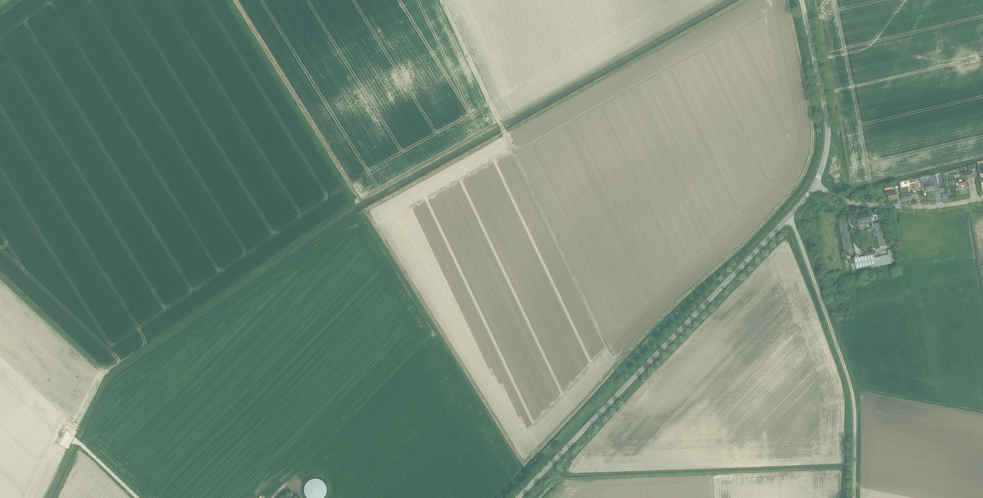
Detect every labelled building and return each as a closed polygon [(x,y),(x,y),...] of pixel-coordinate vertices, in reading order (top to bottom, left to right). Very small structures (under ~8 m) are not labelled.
[(955,181),(957,189),(969,187),(967,179),(974,178),(973,172),(961,174),(962,179),(955,181)] [(930,180),(921,182),(922,185),(922,187),(922,189),(926,188),(927,192),(935,190),(934,188),(939,187),(936,175),(932,176),(932,177),(932,180),(930,180)] [(897,199),(896,194),(896,193),(892,194),(892,191),(886,192),(887,195),(888,195),(889,200),(897,199)] [(912,200),(911,194),(907,194),(907,193),(901,194),(902,202),(912,200)] [(856,216),(857,221),(858,225),(864,224),(865,225),(872,223),(869,213),(856,216)] [(853,252),(848,223),(847,218),(838,219),(844,254),(853,252)] [(874,237),(877,236),(880,247),(890,245),(884,222),(875,224),(876,231),(873,232),(874,237)] [(874,254),(854,259),(857,269),(871,266),(871,268),(877,267),(891,263),(891,262),(897,261),(895,253),(894,249),(887,250),(888,255),(875,258),(874,254)] [(325,497),(325,496),(326,495),(326,493),(327,491),(327,489),(326,487),(326,485),(324,483),(323,482),(321,481),(319,480),(317,479),(315,479),(314,479),(311,480),(309,481),(308,482),(306,483),(305,485),(305,487),(304,489),(304,491),(304,493),(305,495),(306,496),(307,497),(324,497),(325,497)]
